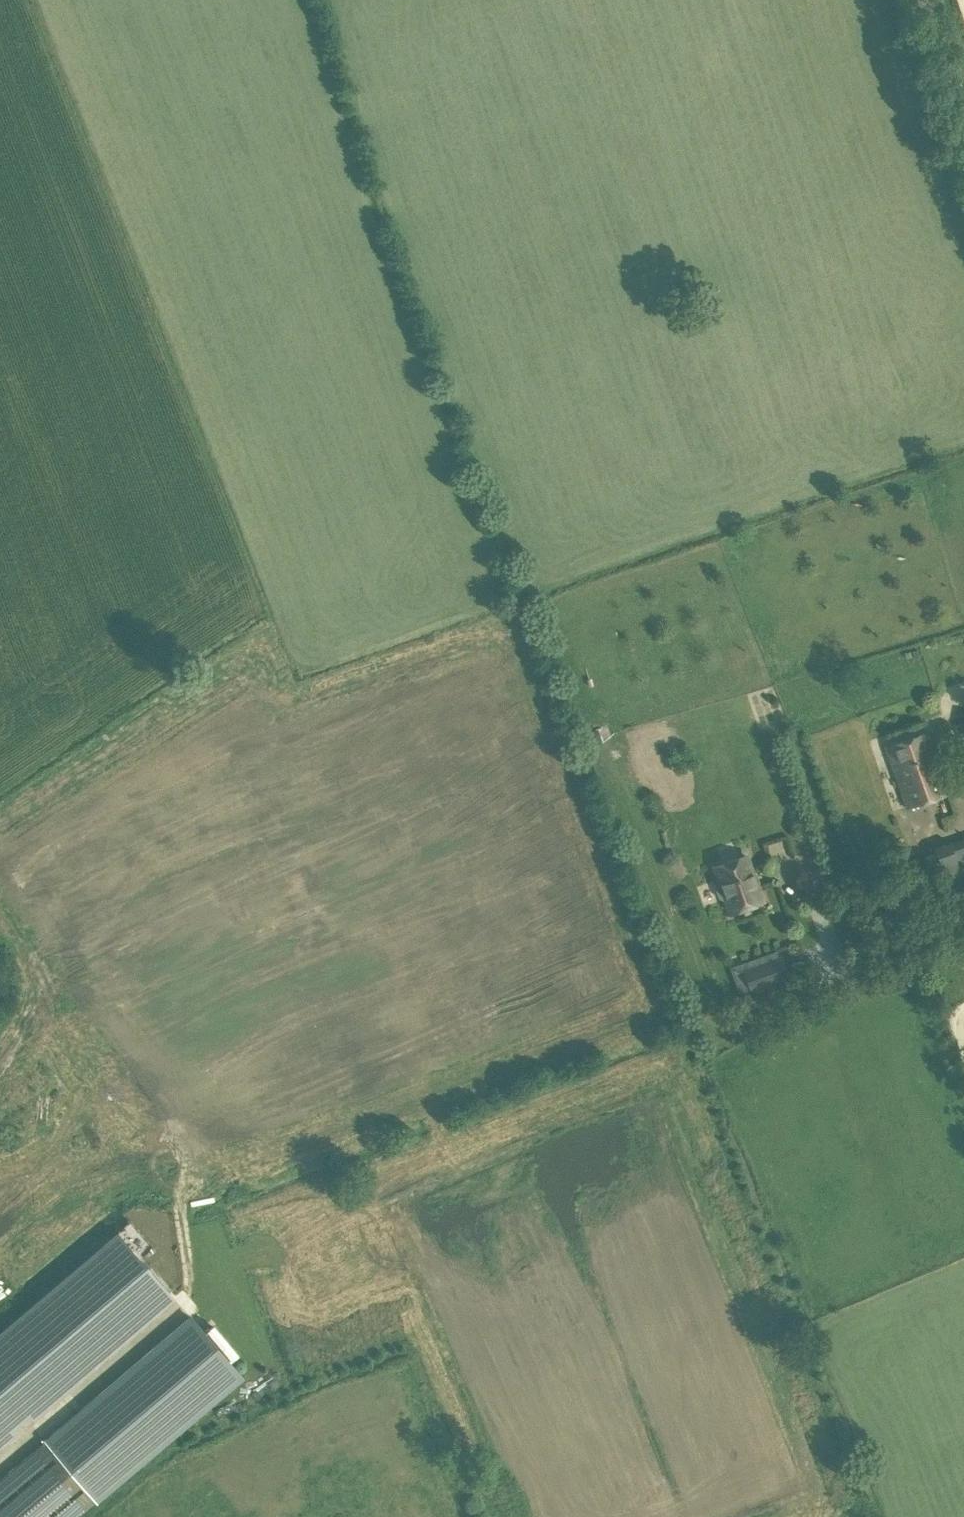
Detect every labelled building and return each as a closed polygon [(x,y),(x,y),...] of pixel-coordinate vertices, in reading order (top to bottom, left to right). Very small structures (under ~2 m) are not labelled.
[(955,726),(963,752),(963,723),(955,726)] [(586,733),(590,742),(599,739),(596,730),(586,733)] [(906,807),(948,792),(927,732),(886,747),(906,807)] [(935,848),(949,890),(963,885),(963,838),(935,848)] [(719,855),(723,868),(720,869),(718,872),(723,886),(726,888),(729,887),(734,901),(765,891),(750,845),(719,855)] [(777,950),(745,960),(730,965),(740,993),(750,990),(751,992),(791,978),(783,954),(779,955),(777,950)] [(43,1442),(44,1443),(62,1464),(94,1503),(96,1505),(244,1379),(191,1316),(43,1442)] [(94,1503),(62,1464),(44,1443),(0,1480),(0,1516),(78,1516),(94,1504),(94,1503)]
